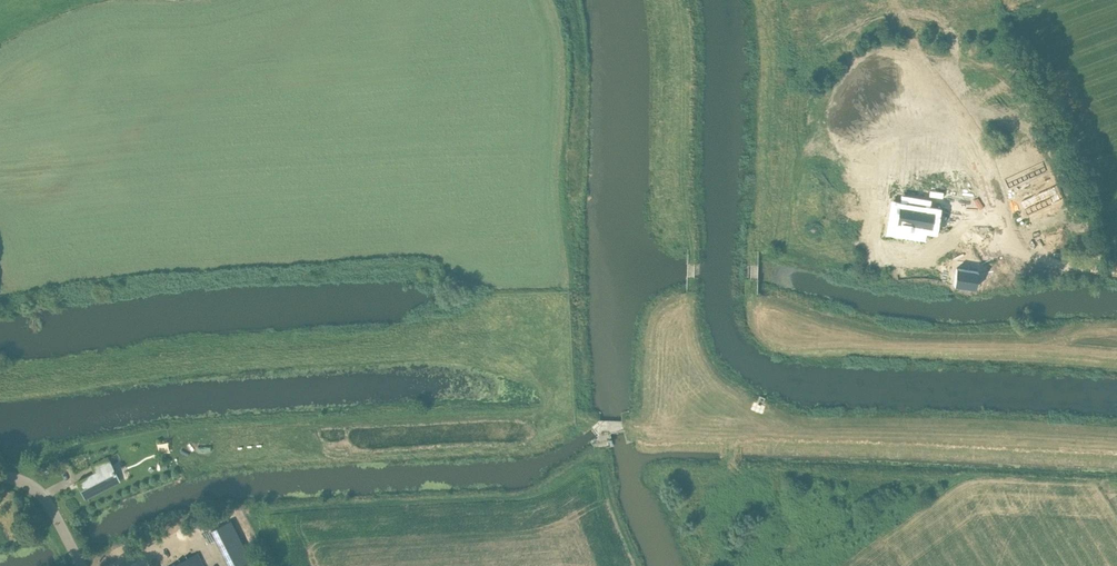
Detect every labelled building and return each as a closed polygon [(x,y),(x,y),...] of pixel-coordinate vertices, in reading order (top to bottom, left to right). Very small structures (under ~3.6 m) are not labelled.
[(973,163),(957,164),(958,177),(974,177),(973,163)] [(933,229),(936,211),(921,209),(918,208),(919,203),(919,202),(918,202),(905,200),(904,206),(895,205),(895,206),(898,207),(895,223),(903,225),(906,226),(906,225),(923,228),(933,229)] [(956,268),(956,271),(954,285),(976,288),(978,272),(964,270),(956,268)] [(119,461),(110,466),(106,459),(106,458),(92,466),(95,473),(77,482),(78,483),(79,483),(86,498),(111,485),(111,484),(126,476),(119,462),(119,461)] [(210,529),(229,565),(238,565),(251,559),(230,519),(210,529)] [(172,565),(204,565),(197,553),(172,565)]
